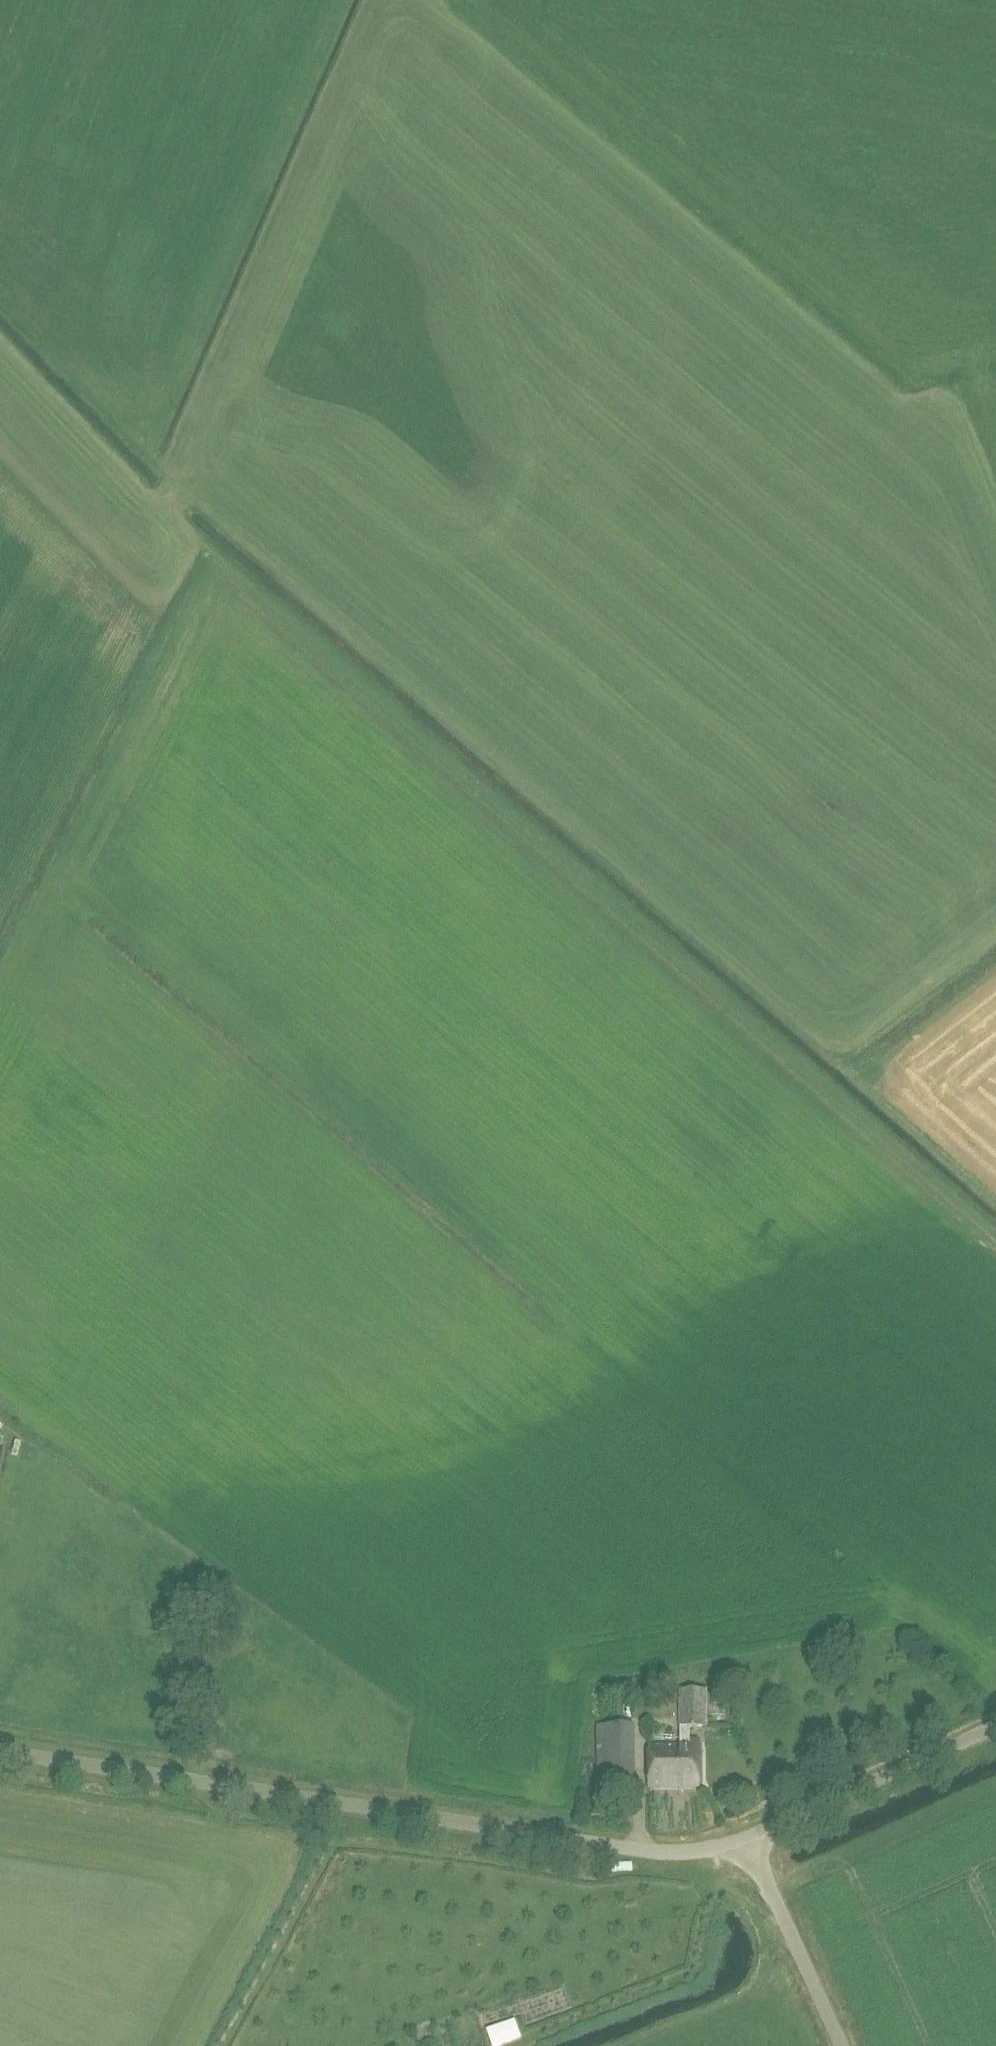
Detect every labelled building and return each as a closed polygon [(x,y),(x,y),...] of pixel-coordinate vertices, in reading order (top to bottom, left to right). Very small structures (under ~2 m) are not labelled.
[(680,1745),(648,1746),(649,1788),(699,1787),(698,1741),(689,1741),(689,1727),(705,1727),(705,1689),(679,1690),(680,1745)] [(595,1728),(596,1779),(636,1778),(636,1726),(595,1728)] [(495,2029),(497,2043),(512,2041),(510,2027),(495,2029)]
